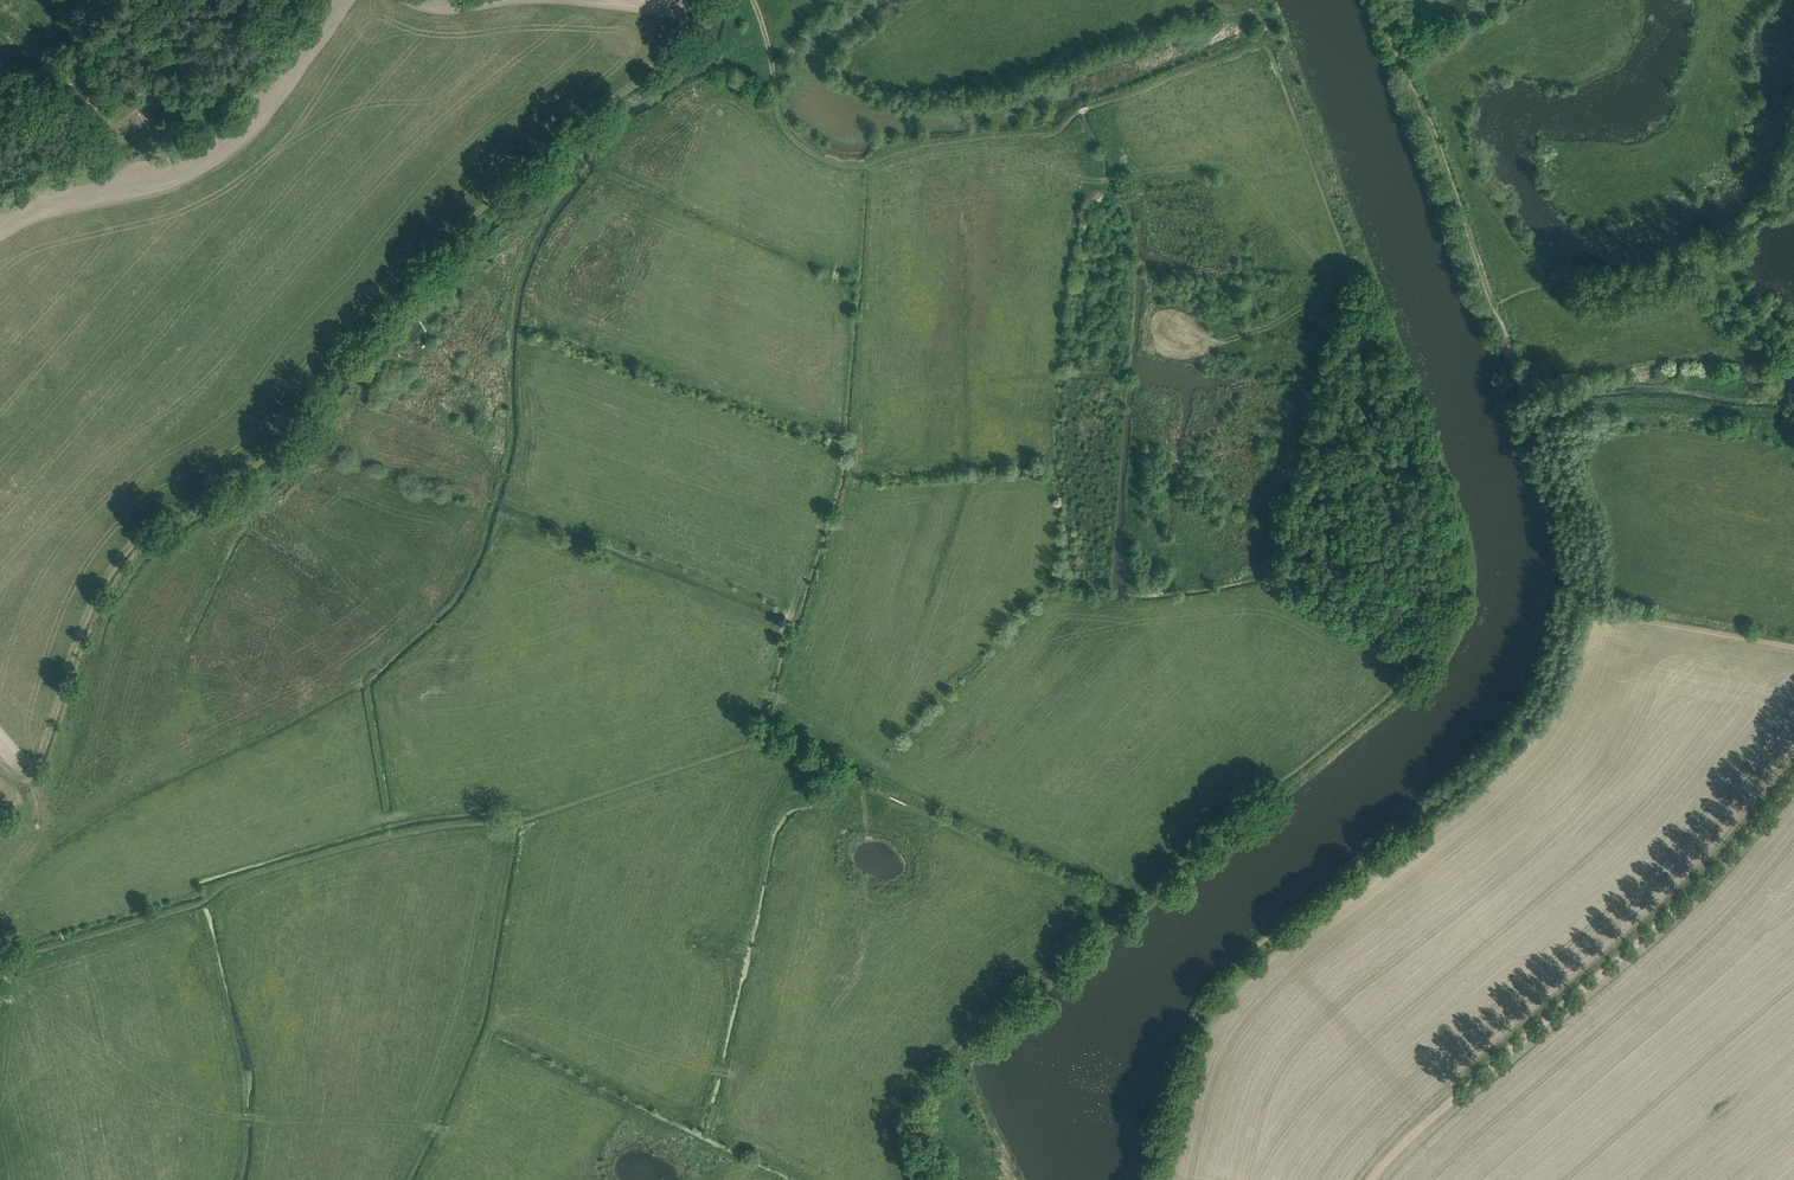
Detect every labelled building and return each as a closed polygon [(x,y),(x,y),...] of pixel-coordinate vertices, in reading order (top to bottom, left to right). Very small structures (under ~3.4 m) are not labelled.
[(143,109),(117,127),(126,140),(152,123),(143,109)] [(87,151),(92,148),(88,141),(83,144),(87,151)]
